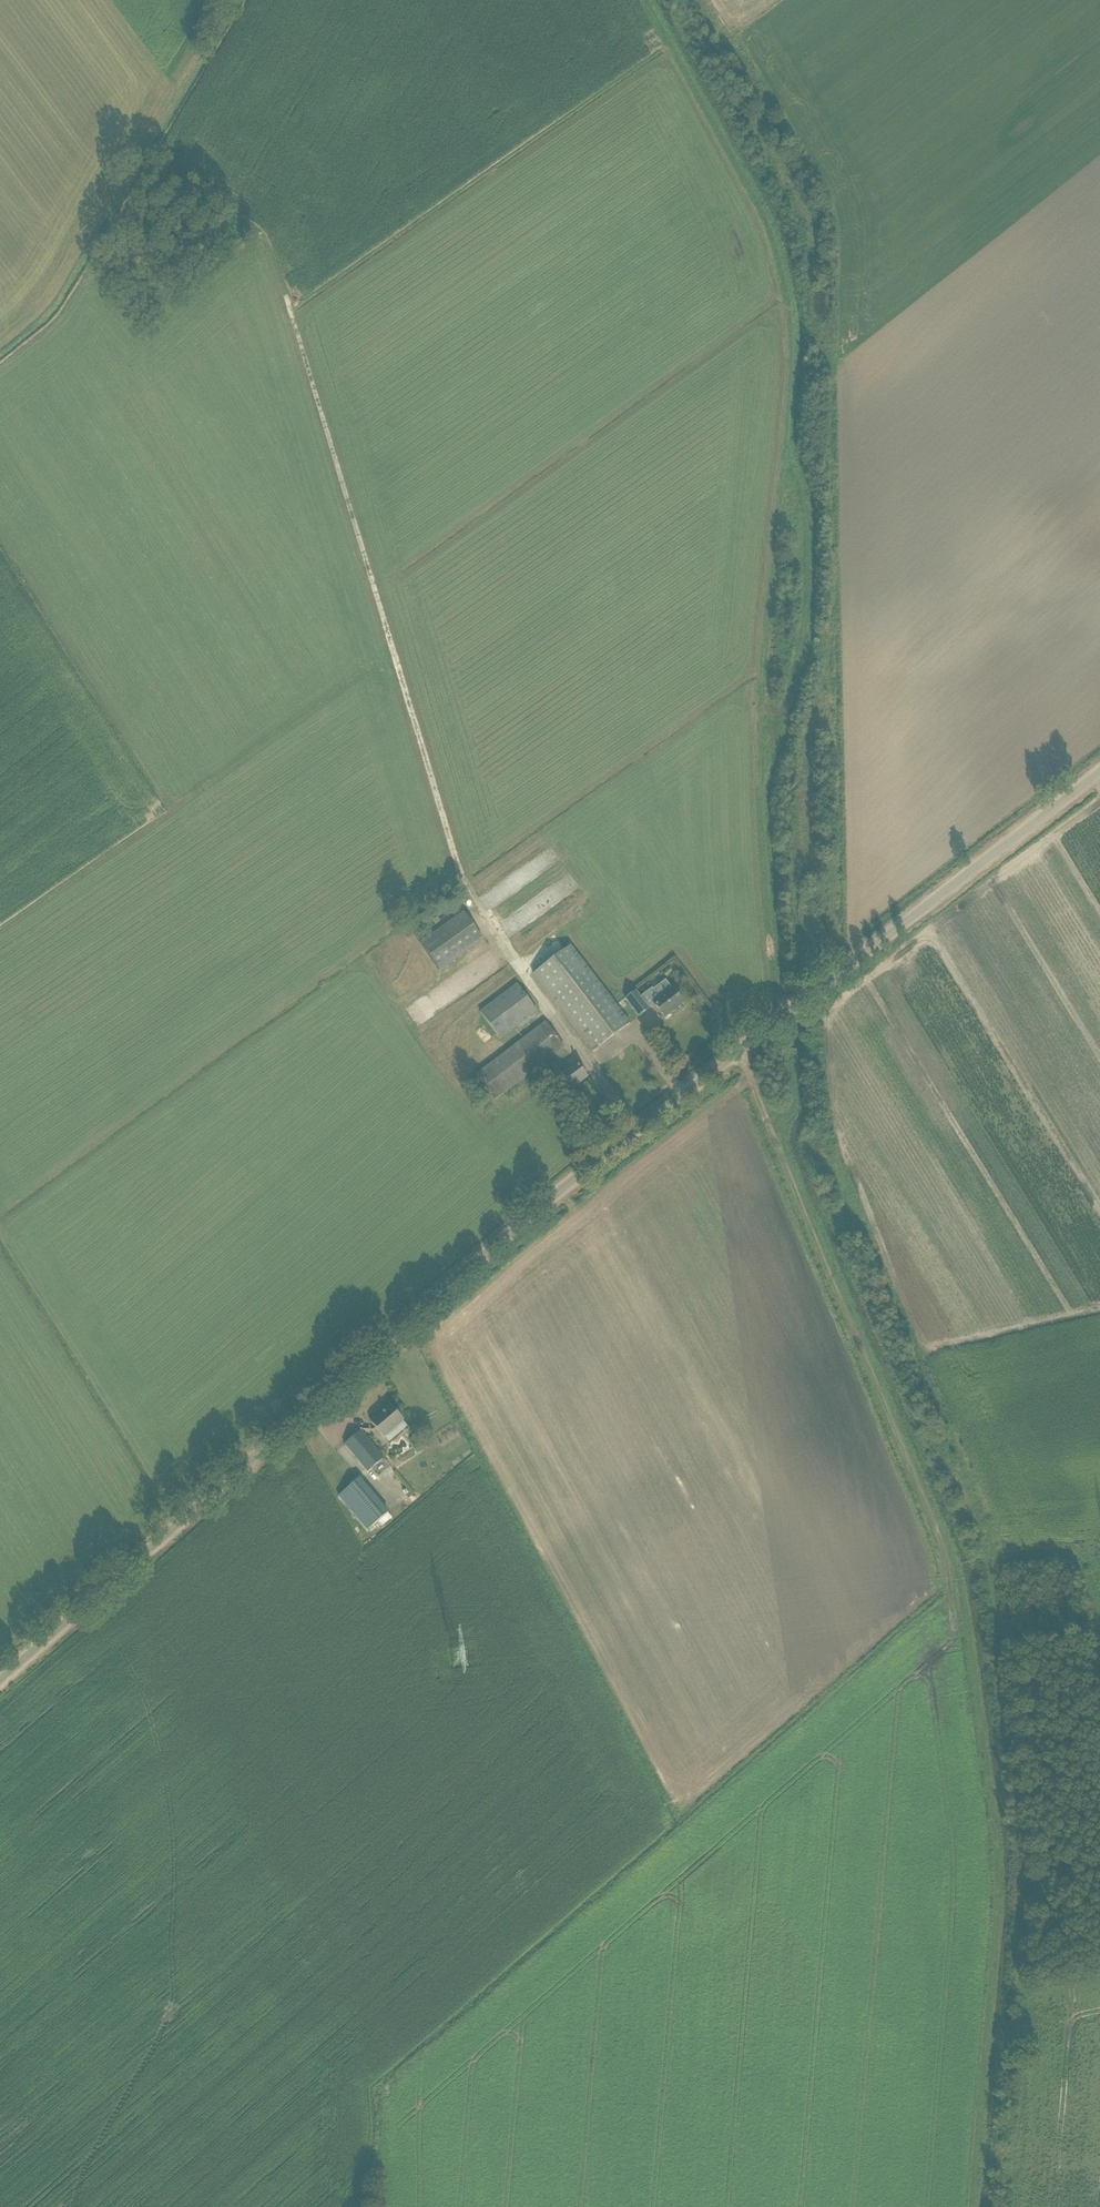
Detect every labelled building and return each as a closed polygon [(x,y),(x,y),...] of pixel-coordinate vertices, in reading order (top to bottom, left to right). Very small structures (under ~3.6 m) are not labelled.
[(419,943),(439,971),(483,941),(463,913),(419,943)] [(533,973),(585,1043),(592,1052),(629,1023),(570,945),(533,973)] [(479,1012),(500,1040),(537,1012),(516,984),(479,1012)] [(653,1003),(658,1009),(665,1018),(683,1004),(672,989),(653,1003)] [(624,1000),(631,1008),(638,1016),(650,1006),(636,990),(624,1000)] [(474,1075),(494,1101),(564,1048),(545,1022),(474,1075)] [(557,1075),(558,1077),(569,1091),(587,1077),(575,1062),(557,1075)] [(377,1431),(383,1437),(403,1420),(391,1405),(370,1422),(377,1431)] [(344,1444),(351,1452),(367,1471),(383,1458),(360,1431),(344,1444)] [(411,1439),(410,1442),(413,1444),(416,1445),(419,1442),(419,1439),(417,1436),(413,1436),(411,1439)] [(388,1512),(360,1478),(338,1497),(367,1531),(388,1512)]
